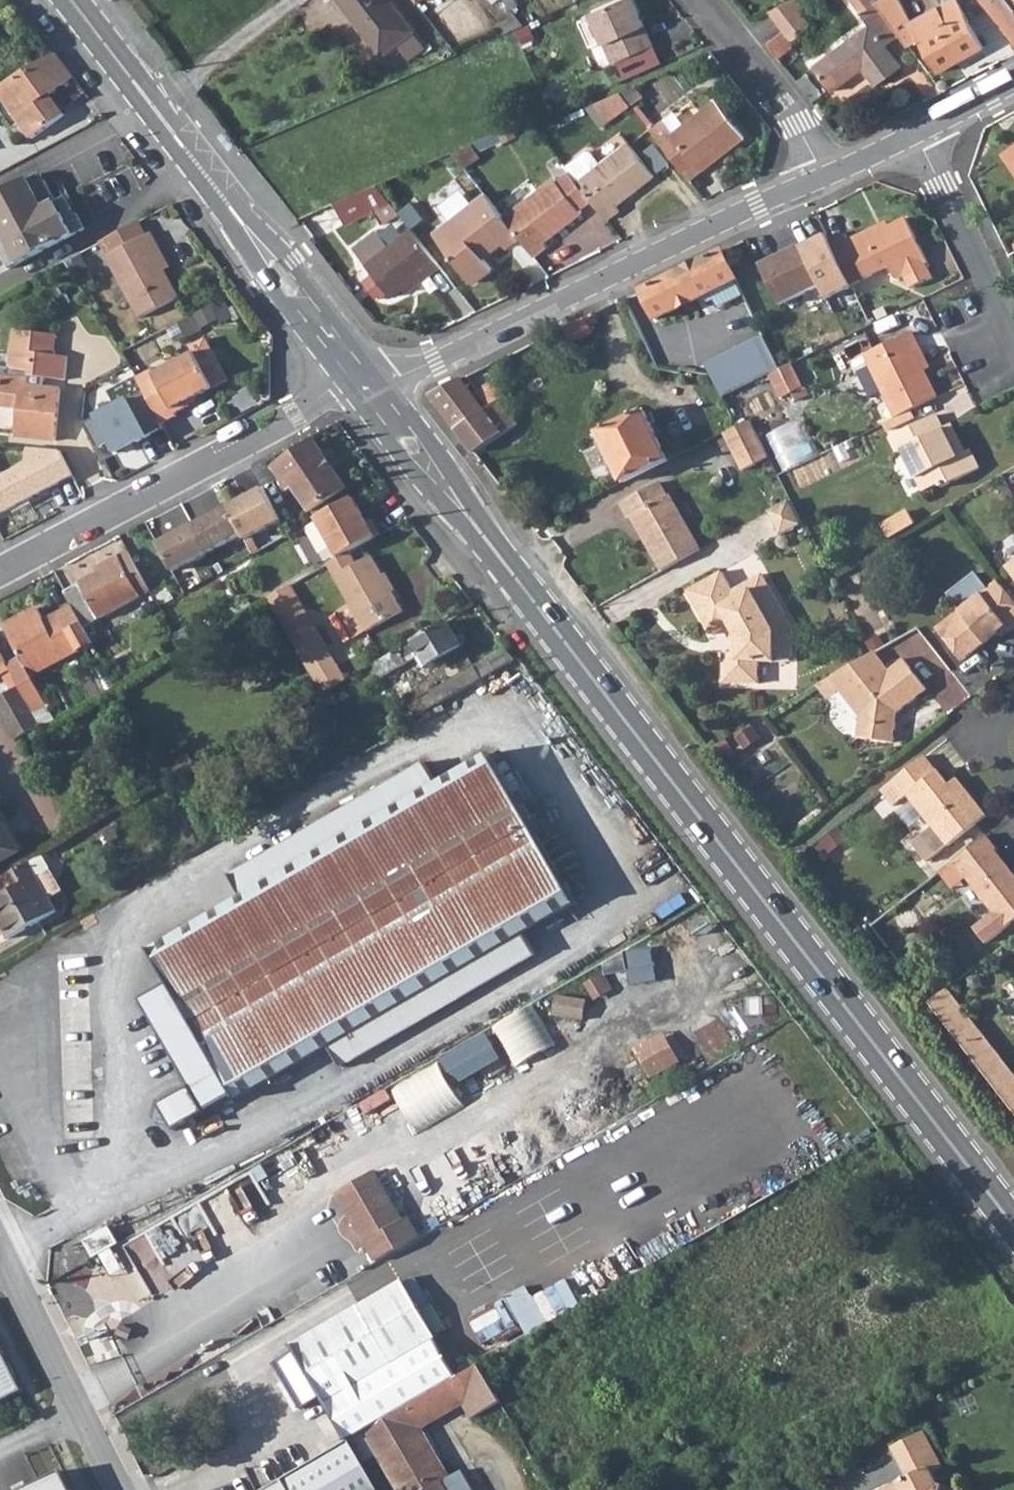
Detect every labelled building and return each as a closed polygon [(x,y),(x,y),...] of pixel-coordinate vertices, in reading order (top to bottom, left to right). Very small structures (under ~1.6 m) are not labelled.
[(411,30),(387,0),(337,0),(379,55),(411,30)] [(511,11),(517,6),(513,0),(502,0),(511,11)] [(612,64),(651,47),(630,0),(622,0),(589,14),(612,64)] [(783,32),(791,43),(810,28),(798,12),(801,9),(794,0),(790,0),(768,13),(783,32)] [(869,27),(813,68),(831,93),(862,71),(874,88),(900,70),(883,48),(898,37),(873,3),(871,0),(849,0),(869,27)] [(982,48),(955,0),(953,0),(912,23),(898,0),(879,0),(873,3),(898,37),(907,48),(920,40),(939,73),(982,48)] [(990,13),(1013,45),(1013,14),(1003,0),(981,0),(990,13)] [(770,41),(782,57),(792,51),(791,43),(783,32),(770,41)] [(765,45),(778,60),(782,57),(770,41),(765,45)] [(28,134),(31,138),(63,115),(48,96),(71,79),(52,53),(0,86),(0,95),(28,134)] [(619,93),(629,106),(641,96),(634,86),(619,93)] [(593,105),(608,123),(629,106),(619,93),(593,105)] [(18,141),(28,134),(0,95),(0,116),(18,141)] [(659,145),(683,176),(694,167),(702,161),(707,166),(743,137),(714,102),(659,145)] [(590,201),(606,221),(618,211),(614,207),(652,177),(626,144),(598,166),(576,183),(590,201)] [(1001,157),(1013,174),(1013,147),(1001,157)] [(585,153),(565,169),(576,183),(598,166),(588,154),(585,153)] [(694,167),(699,173),(707,166),(702,161),(694,167)] [(576,183),(565,169),(503,219),(519,240),(533,257),(546,247),(543,243),(579,214),(577,211),(590,201),(576,183)] [(9,268),(17,263),(72,234),(81,229),(63,197),(54,201),(38,173),(26,179),(0,193),(0,251),(9,268)] [(334,204),(343,226),(371,213),(381,226),(397,214),(376,186),(334,204)] [(483,195),(433,234),(472,285),(492,269),(480,256),(499,241),(506,249),(519,240),(503,219),(483,195)] [(831,240),(852,284),(891,266),(897,278),(929,264),(906,217),(880,230),(878,225),(850,239),(846,233),(831,240)] [(106,258),(140,320),(178,299),(152,250),(157,247),(149,234),(146,236),(138,222),(98,243),(106,258)] [(410,229),(387,247),(376,232),(354,251),(391,298),(424,273),(427,278),(440,267),(410,229)] [(761,264),(781,304),(822,284),(828,298),(853,286),(852,284),(831,240),(828,234),(803,246),(802,245),(761,264)] [(639,288),(656,321),(738,280),(724,252),(721,247),(639,288)] [(232,314),(224,300),(181,322),(188,336),(232,314)] [(898,418),(940,397),(916,351),(923,349),(913,329),(866,353),(898,418)] [(29,387),(29,377),(44,378),(64,380),(66,357),(54,356),(55,335),(11,331),(7,367),(0,366),(0,407),(19,409),(16,437),(54,440),(59,390),(43,389),(29,387)] [(764,335),(704,365),(721,398),(781,369),(764,335)] [(135,377),(159,424),(174,417),(173,414),(187,406),(185,403),(226,381),(205,340),(190,347),(193,354),(153,375),(150,369),(135,377)] [(781,369),(792,393),(804,388),(792,363),(781,369)] [(43,389),(44,378),(29,377),(29,387),(43,389)] [(429,393),(474,453),(518,423),(499,399),(505,396),(495,379),(476,389),(487,405),(484,407),(460,377),(429,393)] [(97,420),(87,425),(100,449),(108,444),(113,455),(150,435),(130,398),(98,416),(97,420)] [(598,432),(624,482),(668,460),(643,410),(598,432)] [(891,438),(898,452),(903,450),(925,491),(939,483),(942,488),(980,468),(971,451),(962,455),(952,437),(950,438),(938,415),(891,438)] [(721,433),(730,450),(757,436),(748,419),(734,427),(721,433)] [(730,450),(742,470),(768,457),(757,436),(730,450)] [(280,476),(285,484),(281,487),(286,493),(294,488),(311,511),(345,487),(313,442),(274,469),(280,476)] [(0,477),(0,515),(76,476),(63,451),(25,448),(24,460),(12,466),(12,471),(0,477)] [(661,571),(698,550),(669,495),(665,498),(657,484),(619,506),(628,521),(631,519),(661,571)] [(263,488),(228,507),(243,535),(253,553),(259,550),(252,537),(281,521),(263,488)] [(315,518),(338,558),(350,551),(380,534),(372,519),(367,522),(352,496),(315,518)] [(788,500),(767,512),(777,530),(796,518),(788,500)] [(228,507),(193,526),(207,553),(243,535),(228,507)] [(882,526),(890,539),(915,524),(908,511),(882,526)] [(800,525),(796,518),(777,530),(780,536),(800,525)] [(193,526),(157,545),(172,572),(207,553),(193,526)] [(271,543),(275,550),(283,546),(279,539),(271,543)] [(385,578),(372,556),(358,564),(350,551),(338,558),(328,564),(351,604),(367,632),(403,611),(393,593),(389,595),(380,580),(385,578)] [(64,592),(72,606),(83,627),(148,592),(127,553),(99,568),(101,572),(64,592)] [(940,627),(965,660),(1009,627),(1011,631),(1013,629),(1013,598),(1000,580),(991,587),(979,571),(952,592),(964,608),(940,627)] [(721,572),(687,591),(711,635),(729,625),(738,641),(738,653),(724,653),(723,685),(758,684),(758,663),(774,662),(774,656),(791,657),(791,627),(762,574),(732,591),(721,572)] [(385,578),(380,580),(389,595),(393,593),(385,578)] [(265,599),(322,693),(328,690),(345,680),(290,584),(265,599)] [(367,632),(351,604),(338,612),(354,640),(367,632)] [(43,622),(35,609),(2,627),(30,677),(92,645),(83,627),(72,606),(49,618),(52,623),(45,626),(43,622)] [(43,622),(45,626),(52,623),(49,618),(43,622)] [(408,643),(416,658),(422,668),(460,646),(446,621),(408,643)] [(166,642),(170,652),(177,648),(172,639),(166,642)] [(372,664),(381,678),(416,658),(408,643),(372,664)] [(434,689),(436,691),(441,702),(513,660),(504,648),(434,689)] [(832,679),(864,720),(861,738),(893,742),(897,714),(929,689),(907,660),(890,671),(875,651),(866,657),(867,658),(832,679)] [(9,670),(0,654),(0,675),(9,670)] [(12,741),(39,727),(17,688),(0,697),(0,719),(12,741)] [(176,1129),(207,1112),(236,1096),(238,1099),(330,1046),(342,1067),(536,954),(525,934),(576,904),(491,754),(437,784),(425,763),(231,877),(244,897),(152,950),(171,983),(142,1000),(193,1088),(162,1106),(158,1122),(174,1126),(176,1129)] [(891,781),(882,789),(894,805),(908,794),(932,826),(912,841),(927,860),(985,816),(963,787),(955,792),(949,785),(926,755),(891,781)] [(949,785),(955,792),(963,787),(957,779),(949,785)] [(19,853),(0,820),(0,864),(19,853)] [(101,832),(107,843),(116,837),(111,827),(101,832)] [(829,852),(849,835),(841,827),(822,843),(829,852)] [(1005,928),(1013,921),(1013,875),(995,849),(998,847),(987,833),(953,859),(1005,928)] [(8,938),(55,912),(47,898),(28,863),(4,876),(12,891),(0,898),(0,924),(8,938)] [(48,870),(36,877),(47,898),(60,891),(48,870)] [(12,891),(4,876),(0,878),(0,898),(12,891)] [(632,983),(661,977),(653,945),(605,957),(609,973),(629,968),(632,983)] [(604,975),(590,984),(598,997),(612,987),(604,975)] [(933,1003),(1013,1111),(1013,1073),(949,989),(933,1003)] [(536,1002),(496,1025),(520,1065),(559,1042),(536,1002)] [(652,1077),(686,1060),(670,1029),(636,1046),(652,1077)] [(492,1033),(444,1054),(457,1082),(504,1060),(492,1033)] [(419,1131),(466,1105),(439,1058),(393,1085),(419,1131)] [(337,1194),(377,1263),(419,1238),(408,1219),(403,1222),(374,1172),(337,1194)] [(95,1258),(119,1244),(110,1229),(86,1243),(95,1258)] [(285,1379),(278,1383),(287,1398),(294,1394),(302,1407),(323,1394),(348,1436),(454,1374),(401,1284),(294,1345),(299,1353),(278,1365),(285,1379)] [(535,1286),(513,1292),(525,1331),(546,1324),(535,1286)] [(22,1391),(0,1347),(0,1402),(22,1391)] [(481,1364),(451,1382),(465,1404),(473,1418),(502,1401),(481,1364)] [(407,1407),(421,1431),(465,1404),(451,1382),(407,1407)] [(397,1489),(400,1489),(446,1489),(442,1483),(449,1479),(421,1431),(407,1407),(363,1433),(397,1489)] [(910,1479),(889,1489),(957,1489),(942,1485),(937,1472),(946,1468),(927,1430),(894,1447),(910,1479)] [(63,1472),(27,1489),(72,1489),(63,1472)] [(446,1489),(469,1489),(460,1473),(449,1479),(442,1483),(446,1489)] [(265,1489),(291,1489),(284,1479),(265,1489)]
